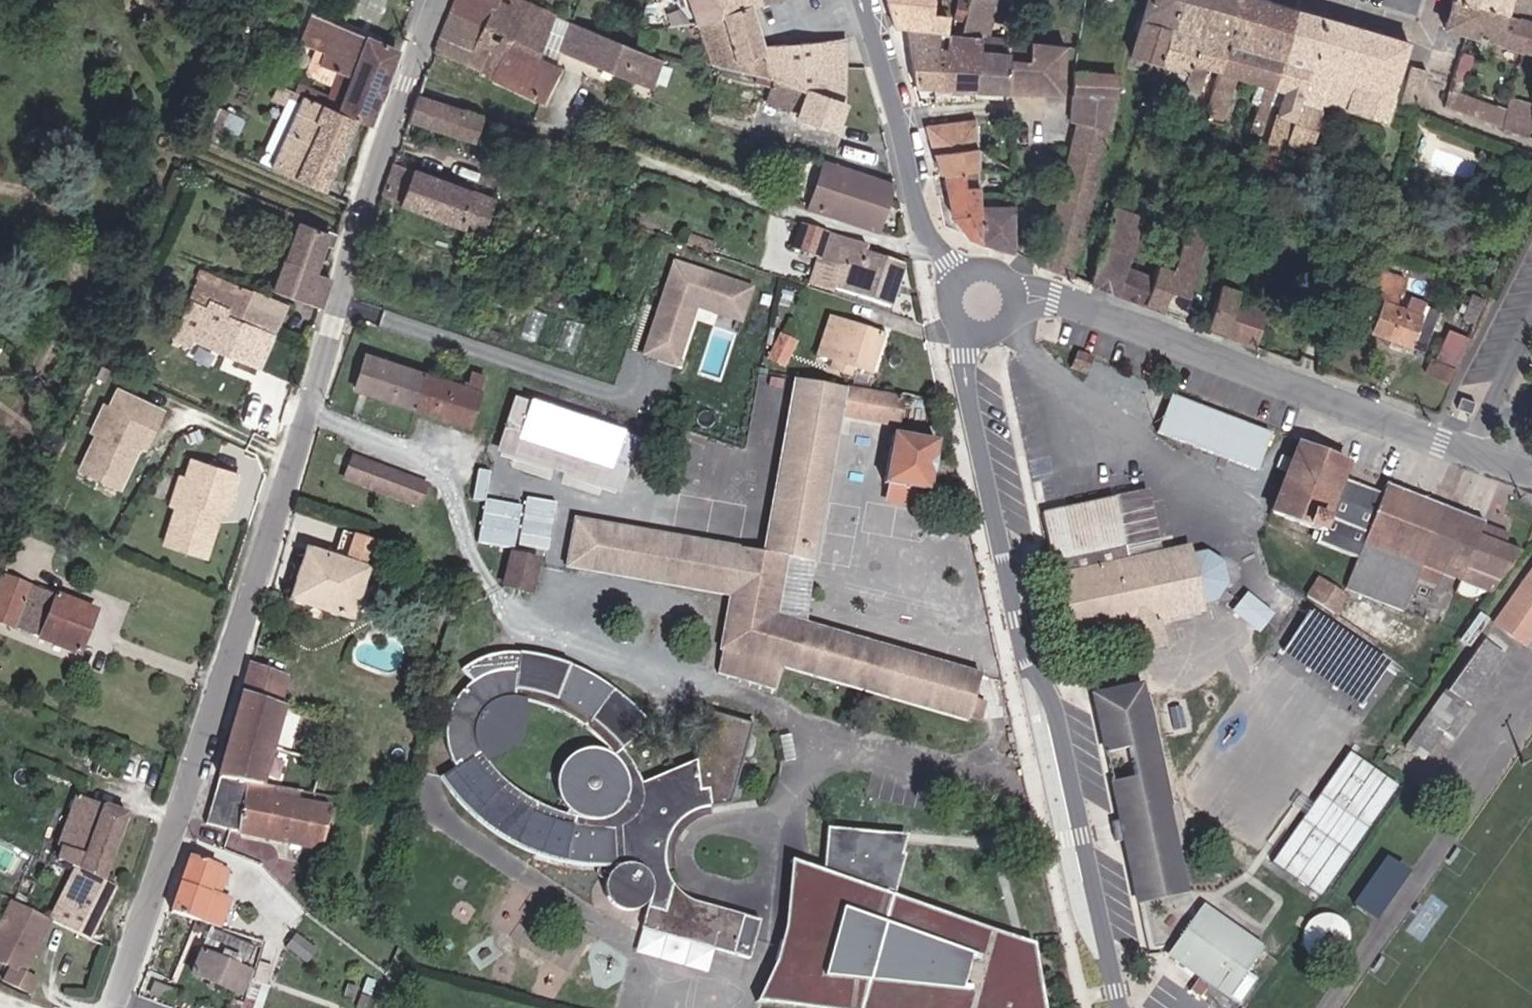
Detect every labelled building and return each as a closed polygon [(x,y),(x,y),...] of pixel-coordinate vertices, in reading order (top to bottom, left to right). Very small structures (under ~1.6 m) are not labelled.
[(385,1),(382,0),(356,0),(349,17),(375,27),(385,1)] [(502,48),(519,2),(513,0),(460,0),(438,57),(467,71),(480,38),(502,48)] [(744,9),(773,0),(681,0),(688,26),(744,9)] [(938,11),(939,0),(892,0),(897,21),(909,22),(944,27),(950,27),(952,13),(938,11)] [(995,16),(998,0),(978,0),(973,30),(984,31),(995,33),(997,15),(995,16)] [(1174,34),(1184,0),(1154,0),(1134,65),(1161,75),(1165,62),(1174,34)] [(1197,56),(1214,0),(1213,0),(1184,0),(1174,34),(1165,62),(1192,70),(1197,56)] [(1197,56),(1224,64),(1242,8),(1214,0),(1197,56)] [(1296,23),(1303,1),(1298,0),(1245,0),(1242,8),(1296,23)] [(1474,24),(1481,0),(1457,0),(1452,16),(1474,24)] [(1531,40),(1531,7),(1503,0),(1481,0),(1474,24),(1531,40)] [(1296,23),(1325,30),(1331,9),(1303,1),(1296,23)] [(534,61),(541,42),(549,15),(524,4),(519,2),(502,48),(534,61)] [(1279,80),(1296,23),(1242,8),(1224,64),(1215,90),(1202,130),(1209,133),(1215,115),(1224,117),(1240,69),(1271,78),(1249,148),(1257,151),(1279,80)] [(768,84),(756,44),(744,9),(688,26),(700,66),(718,71),(768,86),(768,84)] [(1337,34),(1372,43),(1379,21),(1331,9),(1325,30),(1337,34)] [(541,42),(559,49),(569,22),(549,15),(541,42)] [(1372,43),(1410,53),(1417,31),(1379,21),(1372,43)] [(646,52),(632,47),(572,23),(569,22),(559,49),(558,51),(622,75),(637,80),(646,52)] [(920,82),(939,82),(942,42),(944,27),(909,22),(913,48),(920,82)] [(1288,148),(1325,30),(1296,23),(1279,80),(1292,84),(1287,99),(1284,98),(1269,149),(1277,152),(1279,145),(1288,148)] [(375,130),(400,56),(317,24),(304,60),(326,68),(320,82),(341,89),(332,113),(375,130)] [(942,42),(982,46),(984,31),(973,30),(950,27),(944,27),(942,42)] [(1329,94),(1353,102),(1372,43),(1337,34),(1325,30),(1302,105),(1288,148),(1277,181),(1287,184),(1302,140),(1313,144),(1329,94)] [(982,46),(996,48),(998,33),(995,33),(984,31),(982,46)] [(979,86),(1011,89),(1016,36),(998,33),(996,48),(982,46),(979,86)] [(1011,89),(1064,92),(1070,42),(1016,36),(1011,89)] [(467,71),(489,81),(502,48),(480,38),(467,71)] [(939,82),(979,86),(982,46),(942,42),(939,82)] [(1353,102),(1390,112),(1410,53),(1372,43),(1353,102)] [(839,138),(847,107),(845,44),(756,44),(768,84),(768,86),(763,108),(828,128),(827,135),(839,138)] [(489,81),(542,106),(556,70),(534,61),(502,48),(489,81)] [(637,80),(650,85),(660,57),(646,52),(637,80)] [(1405,99),(1419,103),(1432,64),(1418,59),(1405,99)] [(1045,265),(1073,275),(1123,96),(1119,95),(1121,72),(1078,69),(1071,120),(1083,120),(1045,265)] [(302,81),(298,92),(323,101),(327,90),(302,81)] [(1485,91),(1459,84),(1455,97),(1480,105),(1485,91)] [(1517,98),(1531,102),(1531,89),(1520,85),(1517,98)] [(1516,101),(1485,91),(1480,105),(1512,115),(1516,101)] [(1512,115),(1531,121),(1531,102),(1517,98),(1516,101),(1512,115)] [(412,125),(475,148),(483,124),(420,102),(412,125)] [(348,205),(366,157),(375,130),(332,113),(310,104),(279,178),(348,205)] [(939,148),(980,142),(980,110),(933,123),(939,148)] [(980,163),(980,162),(980,142),(939,148),(945,169),(952,168),(980,163)] [(810,206),(874,229),(891,180),(827,157),(810,206)] [(981,195),(981,188),(980,163),(952,168),(960,208),(971,233),(982,237),(981,195)] [(486,238),(498,206),(397,169),(384,208),(391,210),(394,203),(486,238)] [(1000,200),(1000,193),(981,188),(981,195),(1000,200)] [(1014,248),(1015,204),(1000,200),(981,195),(982,237),(1014,248)] [(1129,269),(1132,260),(1145,217),(1118,208),(1095,283),(1121,293),(1129,269)] [(322,314),(335,280),(323,275),(335,246),(341,248),(345,238),(307,224),(277,295),(322,314)] [(1172,290),(1192,297),(1213,232),(1193,226),(1179,267),(1160,260),(1157,270),(1147,302),(1167,310),(1172,290)] [(865,264),(867,259),(802,237),(793,260),(841,277),(835,296),(887,316),(900,277),(865,264)] [(1388,279),(1415,289),(1422,269),(1394,259),(1388,279)] [(1121,293),(1147,302),(1157,270),(1132,260),(1129,269),(1121,293)] [(741,324),(751,296),(674,270),(660,314),(664,315),(663,320),(658,318),(645,358),(659,363),(666,343),(682,349),(696,309),(698,303),(721,311),(719,317),(741,324)] [(286,315),(264,306),(266,299),(207,276),(194,306),(276,340),(286,315)] [(1213,326),(1229,332),(1240,299),(1244,288),(1227,282),(1213,326)] [(1366,287),(1356,326),(1370,330),(1380,290),(1366,287)] [(1444,320),(1449,304),(1435,299),(1436,297),(1420,291),(1416,299),(1397,291),(1393,302),(1444,320)] [(1475,337),(1490,298),(1478,293),(1463,333),(1475,337)] [(1259,343),(1270,309),(1240,299),(1229,332),(1259,343)] [(1385,325),(1436,343),(1444,320),(1393,302),(1385,325)] [(721,311),(698,303),(696,309),(719,317),(721,311)] [(262,373),(276,340),(194,306),(193,305),(176,346),(208,359),(211,352),(262,373)] [(818,364),(836,370),(848,334),(830,328),(818,364)] [(860,377),(867,380),(879,345),(848,334),(836,370),(843,373),(840,381),(856,386),(860,377)] [(676,368),(682,349),(666,343),(659,363),(676,368)] [(775,371),(787,375),(793,356),(782,352),(775,371)] [(482,393),(469,388),(370,355),(358,390),(471,428),(482,393)] [(1454,381),(1461,367),(1437,356),(1431,371),(1454,381)] [(469,388),(482,393),(487,380),(473,375),(469,388)] [(838,426),(894,436),(900,411),(804,393),(773,561),(773,563),(783,565),(809,569),(838,426)] [(1159,432),(1263,466),(1275,426),(1172,393),(1159,432)] [(141,452),(158,416),(119,398),(83,476),(116,492),(131,460),(127,457),(131,448),(141,452)] [(626,461),(631,445),(521,407),(509,440),(608,473),(614,457),(626,461)] [(1322,533),(1325,548),(1350,480),(1356,459),(1295,438),(1272,503),(1314,516),(1312,525),(1322,529),(1322,533)] [(39,458),(56,468),(64,451),(47,441),(39,458)] [(912,501),(921,504),(930,453),(893,444),(882,496),(891,498),(888,512),(909,517),(912,501)] [(608,473),(620,477),(626,461),(614,457),(608,473)] [(359,467),(353,465),(350,474),(356,476),(359,467)] [(423,487),(359,467),(356,476),(350,474),(347,484),(423,508),(426,498),(420,496),(423,487)] [(228,521),(241,483),(200,469),(172,550),(207,562),(219,529),(214,527),(218,517),(228,521)] [(1444,562),(1499,578),(1528,540),(1476,524),(1465,520),(1468,504),(1384,476),(1380,491),(1350,480),(1325,548),(1354,557),(1347,582),(1410,602),(1420,572),(1439,577),(1444,562)] [(1122,523),(1152,517),(1145,481),(1114,488),(1122,523)] [(426,498),(429,489),(423,487),(420,496),(426,498)] [(1049,539),(1122,523),(1114,488),(1042,504),(1049,539)] [(508,552),(517,532),(502,526),(504,522),(488,515),(491,508),(475,502),(462,536),(475,541),(474,544),(492,552),(490,556),(503,562),(508,552)] [(1128,553),(1159,547),(1152,517),(1122,523),(1128,553)] [(1159,614),(1173,611),(1159,547),(1128,553),(1122,523),(1049,539),(1068,630),(1128,618),(1135,648),(1151,644),(1150,634),(1162,631),(1159,614)] [(732,562),(734,554),(588,524),(578,570),(733,602),(740,563),(732,562)] [(537,561),(543,541),(517,532),(508,552),(528,558),(537,561)] [(342,548),(373,559),(375,550),(345,539),(342,548)] [(1226,583),(1235,574),(1231,550),(1213,543),(1189,550),(1184,541),(1159,547),(1173,611),(1200,605),(1198,592),(1220,589),(1226,583)] [(291,606),(351,626),(373,559),(342,548),(335,567),(308,557),(291,606)] [(732,562),(740,563),(742,556),(734,554),(732,562)] [(773,563),(773,561),(742,554),(742,556),(740,563),(782,572),(783,565),(773,563)] [(520,584),(542,591),(550,565),(537,561),(528,558),(520,584)] [(811,624),(776,624),(782,572),(740,563),(733,602),(722,655),(723,656),(780,674),(795,668),(811,624)] [(1531,639),(1531,573),(1502,617),(1531,639)] [(1311,600),(1332,613),(1345,593),(1324,579),(1311,600)] [(94,618),(8,586),(0,605),(0,618),(19,625),(14,638),(77,662),(94,618)] [(968,717),(974,699),(982,677),(811,624),(795,668),(967,723),(968,717)] [(1073,647),(1096,642),(1092,629),(1071,634),(1073,647)] [(1454,698),(1462,703),(1497,653),(1473,637),(1439,688),(1454,698)] [(461,695),(455,701),(451,710),(447,722),(445,737),(446,745),(446,749),(453,777),(440,789),(456,809),(474,828),(500,801),(530,825),(516,855),(544,867),(565,874),(573,840),(599,843),(612,844),(617,873),(628,874),(635,875),(643,879),(648,885),(650,892),(650,899),(647,912),(640,936),(662,943),(677,906),(670,904),(673,895),(665,881),(663,874),(662,864),(663,854),(665,847),(668,840),(677,828),(682,823),(687,821),(699,817),(704,816),(728,813),(745,760),(700,746),(694,765),(645,791),(623,758),(652,737),(617,699),(595,728),(555,708),(568,672),(518,656),(515,674),(494,677),(481,682),(461,695)] [(780,674),(723,656),(715,679),(773,697),(780,674)] [(239,797),(259,803),(285,715),(279,713),(289,681),(253,669),(234,730),(221,772),(219,783),(241,789),(239,797)] [(1138,893),(1185,884),(1146,687),(1097,697),(1138,893)] [(1428,703),(1444,714),(1454,698),(1439,688),(1428,703)] [(968,717),(979,721),(985,703),(974,699),(968,717)] [(1416,754),(1431,734),(1444,714),(1428,703),(1426,702),(1399,742),(1416,754)] [(1431,734),(1443,742),(1456,724),(1444,714),(1431,734)] [(700,746),(745,760),(754,732),(709,718),(700,746)] [(1383,759),(1388,752),(1379,746),(1374,753),(1383,759)] [(1281,852),(1324,884),(1389,794),(1347,766),(1281,852)] [(235,810),(239,797),(241,789),(219,783),(212,804),(235,810)] [(326,832),(295,823),(297,813),(259,803),(239,797),(235,810),(212,804),(205,828),(319,860),(326,832)] [(50,928),(90,947),(116,889),(113,887),(116,879),(108,875),(126,822),(76,804),(54,854),(58,856),(53,868),(71,876),(48,927),(50,928)] [(1034,942),(894,895),(905,853),(898,852),(857,837),(858,830),(827,827),(823,871),(791,859),(787,938),(782,939),(776,960),(781,963),(764,1007),(1046,1007),(1034,942)] [(905,853),(907,834),(858,830),(857,837),(898,852),(905,853)] [(1351,905),(1364,916),(1398,868),(1385,858),(1351,905)] [(232,904),(217,898),(225,873),(190,861),(171,916),(213,931),(218,916),(226,919),(232,904)] [(750,966),(760,930),(677,906),(662,943),(695,951),(750,966)] [(1173,954),(1230,994),(1263,948),(1206,908),(1173,954)] [(50,928),(48,927),(11,909),(0,931),(0,970),(24,982),(21,990),(34,995),(46,969),(33,963),(50,928)] [(213,931),(221,933),(226,919),(218,916),(213,931)] [(246,969),(243,968),(250,948),(203,933),(188,978),(237,994),(246,969)] [(13,998),(14,993),(3,987),(1,992),(13,998)]
